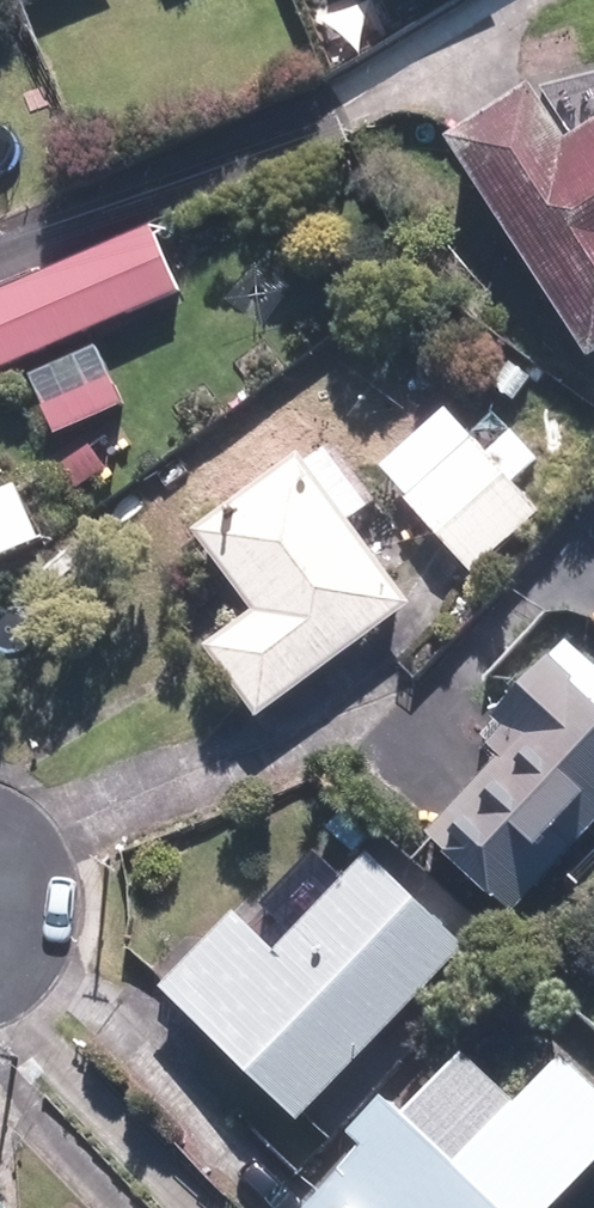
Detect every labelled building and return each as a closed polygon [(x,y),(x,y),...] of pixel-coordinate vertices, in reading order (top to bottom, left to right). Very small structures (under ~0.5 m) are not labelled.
[(431,145),(576,373),(593,362),(593,128),(545,159),(505,97),(431,145)] [(0,295),(0,375),(172,299),(142,232),(0,295)] [(98,344),(18,382),(48,445),(128,407),(98,344)] [(545,396),(500,356),(471,387),(516,427),(545,396)] [(440,413),(375,471),(472,582),(542,520),(513,487),(536,466),(509,435),(481,460),(440,413)] [(98,441),(33,479),(53,512),(117,474),(98,441)] [(246,727),(395,615),(334,534),(366,510),(324,454),(294,477),(283,463),(186,536),(229,593),(190,623),(210,650),(196,661),(246,727)] [(33,541),(9,487),(0,491),(0,555),(33,541)] [(585,634),(593,643),(593,625),(585,634)] [(593,821),(593,673),(555,635),(491,699),(506,714),(472,748),(492,768),(414,847),(491,924),(593,821)] [(350,793),(314,829),(349,865),(385,828),(350,793)] [(315,872),(255,933),(235,913),(153,997),(289,1131),(460,956),(361,859),(332,889),(315,872)] [(307,1207),(549,1207),(593,1162),(593,1097),(555,1057),(501,1111),(452,1062),(400,1115),(387,1102),(376,1113),(369,1107),(332,1144),(344,1156),(299,1200),(307,1207)]
